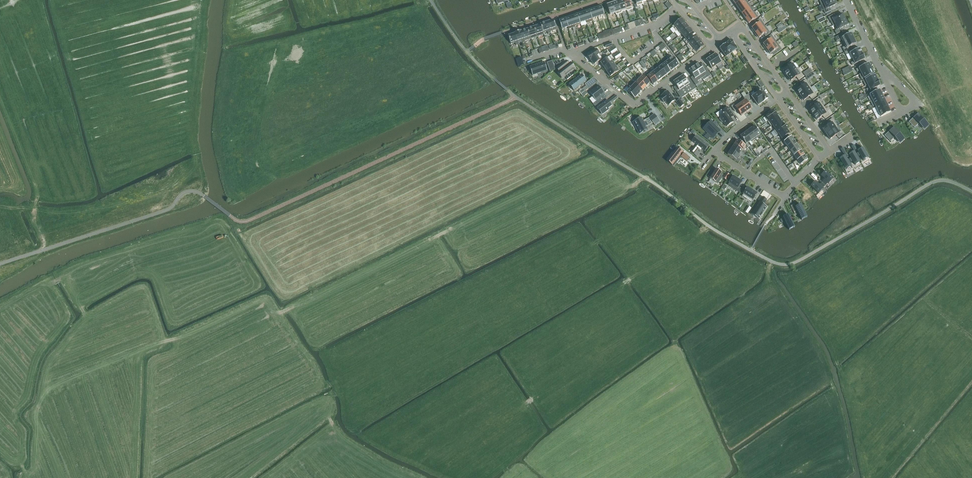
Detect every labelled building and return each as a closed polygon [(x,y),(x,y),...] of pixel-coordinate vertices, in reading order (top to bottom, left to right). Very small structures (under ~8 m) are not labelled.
[(621,12),(626,10),(627,10),(623,0),(621,0),(618,1),(621,12)] [(626,10),(627,11),(633,9),(629,0),(623,0),(627,10),(626,10)] [(748,3),(746,0),(741,0),(735,4),(738,9),(748,3)] [(831,11),(830,8),(837,4),(834,0),(831,0),(821,5),(824,10),(823,10),(825,14),(831,11)] [(615,13),(616,15),(622,13),(621,12),(618,1),(612,3),(615,13)] [(615,13),(612,3),(607,5),(610,15),(615,13)] [(748,3),(738,9),(742,14),(751,7),(748,3)] [(601,6),(595,8),(598,17),(604,15),(601,6)] [(751,7),(742,14),(745,19),(754,12),(751,7)] [(595,8),(589,10),(592,19),(598,17),(595,8)] [(586,21),(587,23),(593,21),(592,19),(589,10),(583,12),(586,21)] [(577,14),(580,23),(586,21),(583,12),(577,14)] [(754,12),(745,19),(749,24),(758,17),(754,12)] [(574,26),(575,26),(581,24),(580,23),(577,14),(571,16),(574,26)] [(834,25),(845,19),(842,14),(835,17),(834,14),(828,17),(830,21),(830,20),(833,26),(834,25)] [(568,27),(569,29),(575,27),(575,26),(574,26),(571,16),(565,19),(568,27)] [(568,27),(565,19),(559,21),(562,29),(568,27)] [(681,19),(672,26),(676,31),(677,31),(677,30),(685,23),(681,19)] [(751,30),(754,34),(765,26),(760,19),(755,22),(756,24),(752,28),(752,29),(751,30)] [(845,19),(834,25),(836,30),(835,31),(836,34),(842,31),(841,29),(848,25),(845,19)] [(553,20),(547,22),(549,30),(550,32),(557,29),(556,27),(553,20)] [(547,22),(540,24),(540,25),(543,32),(543,33),(547,31),(548,34),(550,33),(550,32),(549,30),(547,22)] [(685,23),(677,30),(677,31),(681,35),(681,34),(689,28),(685,23)] [(540,25),(534,27),(537,34),(537,37),(544,34),(543,33),(543,32),(540,25)] [(785,25),(777,30),(779,33),(787,28),(785,25)] [(765,26),(754,34),(757,37),(758,37),(759,38),(764,35),(765,37),(770,33),(765,26)] [(534,27),(528,29),(530,37),(531,39),(537,37),(537,34),(534,27)] [(689,28),(681,34),(685,39),(693,33),(689,28)] [(521,31),(524,39),(524,41),(531,39),(530,37),(528,29),(521,31)] [(521,31),(514,33),(514,34),(515,34),(517,41),(517,42),(522,41),(522,43),(525,42),(524,41),(524,39),(521,31)] [(693,33),(685,39),(683,40),(687,45),(696,37),(693,33)] [(841,38),(844,44),(853,39),(851,33),(841,38)] [(514,34),(508,36),(510,43),(511,44),(515,43),(516,45),(518,45),(517,42),(517,41),(515,34),(514,34)] [(764,45),(763,46),(766,50),(776,42),(771,35),(764,40),(765,42),(763,44),(764,45)] [(696,37),(687,45),(691,49),(700,42),(696,37)] [(856,44),(853,39),(844,44),(845,46),(842,48),(845,53),(850,50),(849,48),(856,44)] [(731,40),(725,44),(732,53),(735,50),(737,52),(739,51),(731,40)] [(700,42),(691,49),(689,51),(690,53),(692,51),(695,54),(704,46),(700,42)] [(776,42),(766,50),(768,54),(769,53),(770,54),(773,52),(774,55),(782,50),(776,42)] [(726,57),(732,53),(725,44),(719,48),(726,57)] [(852,59),(862,54),(859,48),(851,53),(850,50),(845,53),(846,55),(850,53),(852,59)] [(590,54),(587,56),(591,61),(591,60),(599,54),(596,50),(593,52),(592,51),(589,53),(590,54)] [(599,54),(591,60),(594,65),(604,58),(601,53),(599,54)] [(710,56),(716,65),(716,66),(721,62),(715,53),(710,56)] [(862,54),(852,59),(854,62),(851,63),(852,65),(865,59),(862,54)] [(711,68),(716,65),(710,56),(705,59),(711,68)] [(517,59),(520,66),(526,64),(525,61),(523,62),(522,57),(517,59)] [(609,57),(601,63),(604,67),(612,62),(609,57)] [(668,60),(675,68),(679,65),(673,57),(668,60)] [(664,64),(670,72),(675,68),(668,60),(664,64)] [(786,76),(787,76),(796,69),(793,65),(794,64),(792,61),(787,65),(788,67),(783,71),(785,73),(786,76)] [(532,73),(536,72),(537,74),(547,71),(544,62),(529,67),(532,73)] [(612,62),(604,67),(607,72),(615,66),(612,62)] [(565,67),(562,64),(556,68),(559,72),(558,73),(562,78),(565,77),(567,80),(573,75),(570,72),(575,69),(571,63),(568,64),(565,67)] [(660,67),(666,75),(670,72),(664,64),(663,63),(659,66),(660,67)] [(706,68),(703,70),(700,65),(699,63),(694,67),(702,78),(706,75),(708,77),(711,75),(706,68)] [(860,71),(861,74),(871,69),(868,63),(856,69),(857,72),(860,71)] [(615,66),(607,72),(610,77),(618,71),(615,66)] [(662,78),(666,75),(660,67),(656,70),(662,78)] [(697,81),(702,78),(694,67),(689,70),(693,76),(691,78),(696,85),(699,83),(697,81)] [(798,68),(796,69),(787,76),(787,77),(786,77),(789,81),(790,80),(790,81),(796,77),(798,80),(803,76),(798,68)] [(657,82),(662,78),(656,70),(655,69),(651,73),(657,82)] [(874,74),(871,69),(861,74),(859,75),(862,80),(874,74)] [(645,75),(653,85),(657,82),(651,73),(650,72),(645,75)] [(586,81),(583,77),(582,75),(569,85),(570,84),(575,90),(573,91),(574,91),(579,87),(581,85),(586,81)] [(687,81),(686,79),(683,75),(678,79),(686,90),(690,87),(692,89),(695,87),(690,80),(687,81)] [(867,85),(877,80),(875,75),(863,81),(865,86),(867,85)] [(645,87),(649,83),(642,76),(638,80),(645,87)] [(677,88),(675,90),(680,97),(683,95),(682,93),(686,90),(678,79),(673,82),(676,86),(677,88)] [(645,87),(638,80),(635,84),(642,91),(645,87)] [(811,88),(805,80),(800,84),(802,86),(796,90),(797,91),(796,92),(799,95),(800,95),(811,88)] [(880,85),(877,80),(867,85),(869,88),(866,89),(867,92),(880,85)] [(593,85),(590,81),(585,84),(586,86),(588,89),(593,85)] [(642,91),(635,84),(631,87),(631,88),(638,95),(642,91)] [(605,94),(598,86),(598,85),(589,92),(596,101),(597,101),(598,100),(600,102),(605,99),(603,96),(605,94)] [(579,92),(581,94),(585,91),(588,89),(586,86),(579,92)] [(638,95),(631,88),(631,87),(629,86),(628,88),(629,89),(627,91),(634,99),(638,95)] [(800,95),(800,96),(800,97),(802,100),(803,100),(804,101),(809,96),(811,99),(816,95),(814,93),(811,88),(800,95)] [(762,90),(757,93),(763,102),(768,98),(762,90)] [(872,100),(882,95),(879,90),(869,95),(872,100)] [(661,96),(662,97),(660,98),(664,103),(666,102),(668,105),(675,100),(668,91),(661,96)] [(763,102),(757,93),(752,97),(758,105),(763,102)] [(873,107),(875,105),(875,106),(885,101),(882,95),(872,100),(870,101),(873,107)] [(740,103),(746,112),(751,109),(747,103),(750,101),(746,96),(743,98),(744,98),(739,102),(740,103)] [(813,115),(824,107),(819,99),(813,103),(815,106),(809,110),(813,115)] [(609,110),(608,109),(612,106),(607,100),(597,108),(602,115),(609,110)] [(885,101),(875,106),(878,112),(888,107),(885,101)] [(746,112),(740,103),(735,106),(734,105),(731,107),(735,112),(737,110),(741,116),(746,112)] [(724,113),(719,116),(720,118),(719,119),(722,123),(723,122),(726,127),(733,122),(731,118),(733,116),(734,116),(728,107),(722,111),(724,113)] [(829,115),(824,107),(813,115),(817,120),(822,116),(824,119),(829,115)] [(888,107),(878,112),(881,117),(891,112),(888,107)] [(769,121),(777,116),(773,111),(772,110),(768,113),(769,114),(764,117),(768,122),(769,121)] [(918,113),(909,122),(914,128),(918,124),(922,127),(927,123),(928,125),(929,126),(929,125),(928,124),(918,113)] [(637,127),(640,133),(643,132),(644,132),(648,130),(646,126),(652,122),(655,126),(660,122),(654,114),(649,118),(643,121),(641,117),(634,121),(634,122),(635,121),(638,127),(637,127)] [(772,125),(780,120),(777,116),(769,121),(772,125)] [(835,128),(836,128),(837,127),(834,122),(834,121),(832,118),(827,122),(829,125),(823,129),(824,132),(826,134),(835,128)] [(775,130),(783,124),(780,120),(772,125),(775,129),(775,130)] [(705,131),(713,139),(720,131),(711,122),(707,126),(708,128),(705,131)] [(779,134),(786,129),(783,124),(775,130),(775,129),(774,131),(777,135),(779,134)] [(750,130),(756,139),(759,137),(760,139),(762,138),(754,126),(750,130)] [(894,127),(884,136),(890,142),(894,138),(897,141),(902,137),(904,138),(905,139),(904,138),(894,127)] [(836,128),(835,128),(826,134),(827,135),(826,135),(828,137),(830,140),(836,135),(838,138),(843,134),(841,131),(839,133),(836,128)] [(779,134),(782,139),(789,133),(786,129),(779,134)] [(751,142),(756,139),(750,130),(745,133),(751,142)] [(741,138),(745,144),(746,145),(749,142),(751,146),(753,144),(751,142),(745,133),(740,136),(741,138)] [(787,146),(794,141),(791,136),(784,142),(787,146)] [(701,151),(700,151),(702,149),(704,152),(709,146),(698,137),(693,143),(697,146),(696,147),(695,147),(691,152),(697,157),(701,151)] [(734,145),(742,151),(745,146),(745,145),(745,144),(741,138),(739,141),(737,140),(734,145)] [(794,141),(787,146),(784,149),(785,151),(788,148),(790,151),(798,146),(794,141)] [(739,155),(742,151),(734,145),(731,150),(739,155)] [(794,156),(801,150),(798,146),(790,151),(787,153),(788,155),(790,153),(793,157),(794,156)] [(684,153),(682,152),(683,151),(678,147),(668,159),(671,161),(674,163),(680,156),(687,161),(690,158),(684,153)] [(858,153),(856,154),(858,157),(860,156),(863,160),(868,157),(863,148),(857,151),(858,153)] [(739,155),(731,150),(727,155),(739,163),(740,160),(738,159),(740,156),(739,155)] [(801,151),(794,156),(797,160),(804,155),(801,151)] [(839,158),(846,170),(851,166),(849,163),(848,160),(846,157),(848,156),(846,151),(843,153),(844,156),(839,158)] [(851,158),(848,160),(849,163),(853,161),(855,165),(860,162),(858,157),(856,154),(854,151),(849,154),(851,158)] [(799,166),(808,160),(804,155),(797,160),(793,163),(794,165),(797,163),(799,166)] [(711,171),(708,176),(710,178),(710,179),(715,182),(717,180),(719,182),(722,177),(721,176),(723,174),(721,173),(722,173),(716,169),(715,171),(714,173),(711,171)] [(825,171),(820,176),(828,184),(833,179),(825,171)] [(737,189),(736,191),(740,193),(743,187),(740,185),(742,182),(733,176),(728,183),(729,183),(737,189)] [(815,181),(810,186),(818,194),(823,189),(815,181)] [(743,194),(747,197),(746,199),(751,202),(752,200),(753,200),(754,198),(756,199),(759,195),(757,194),(756,193),(753,191),(747,187),(743,194)] [(762,197),(752,213),(757,217),(760,213),(762,214),(767,207),(762,204),(765,199),(762,197)] [(806,218),(800,205),(795,207),(795,209),(792,210),(793,213),(796,211),(801,220),(806,218)] [(788,214),(783,217),(789,230),(795,227),(788,214)]
